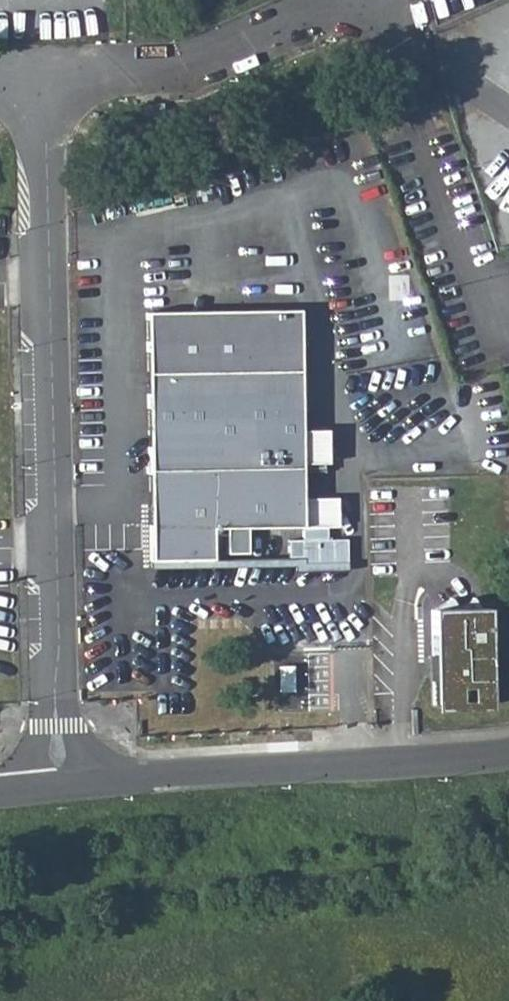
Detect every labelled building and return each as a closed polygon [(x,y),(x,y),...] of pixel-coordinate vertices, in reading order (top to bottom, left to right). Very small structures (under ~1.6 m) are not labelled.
[(160,102),(142,103),(142,115),(160,114),(160,102)] [(299,311),(145,316),(150,559),(210,563),(212,527),(301,525),(299,311)] [(432,631),(434,701),(487,700),(486,639),(487,639),(486,606),(477,606),(470,594),(455,607),(450,594),(430,607),(431,631),(432,631)]
